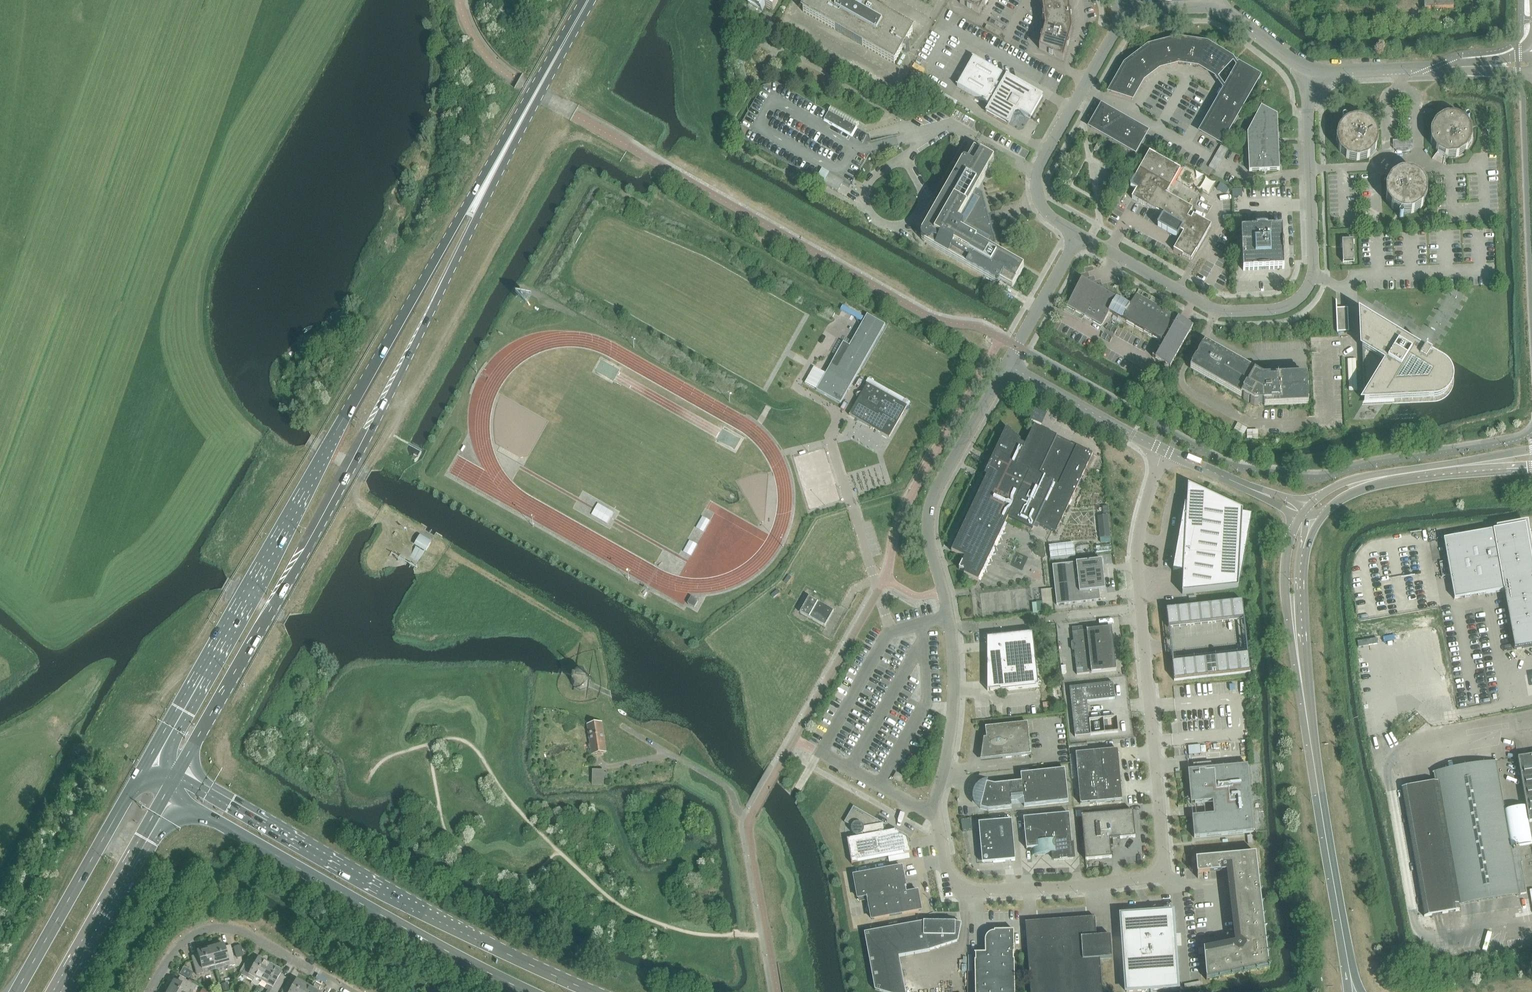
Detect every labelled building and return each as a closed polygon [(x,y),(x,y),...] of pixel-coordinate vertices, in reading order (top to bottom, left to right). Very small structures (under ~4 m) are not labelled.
[(748,4),(762,12),(765,7),(773,12),(779,0),(750,0),(748,4)] [(857,0),(810,0),(803,12),(894,64),(913,32),(857,0)] [(960,3),(979,14),(985,4),(985,5),(987,1),(987,0),(962,0),(960,3)] [(1045,28),(1072,30),(1068,0),(1064,0),(1042,7),(1044,15),(1042,15),(1043,20),(1044,19),(1045,28)] [(1072,30),(1045,28),(1043,36),(1042,36),(1041,40),(1042,40),(1039,49),(1063,61),(1072,30)] [(1177,41),(1149,48),(1148,48),(1126,66),(1125,66),(1111,91),(1111,92),(1132,99),(1142,81),(1143,80),(1158,68),(1159,68),(1178,63),(1179,63),(1199,66),(1217,77),(1232,60),(1207,45),(1206,45),(1178,41),(1177,41)] [(1010,121),(1011,122),(1014,116),(1016,117),(1020,116),(1021,115),(1026,118),(1026,117),(1030,119),(1042,97),(1038,94),(1007,76),(1006,77),(1002,75),(1002,74),(974,58),(957,86),(976,97),(975,98),(986,104),(986,103),(990,105),(986,112),(1008,125),(1010,121)] [(1201,132),(1221,143),(1258,77),(1239,66),(1225,90),(1201,132)] [(763,86),(740,126),(744,139),(824,184),(823,184),(838,193),(842,184),(850,189),(869,156),(871,142),(869,136),(856,128),(859,124),(831,108),(829,113),(776,82),(763,86)] [(1262,87),(1260,92),(1267,96),(1270,91),(1262,87)] [(1280,170),(1277,115),(1261,107),(1248,133),(1249,172),(1280,170)] [(1091,127),(1135,152),(1142,140),(1146,133),(1121,118),(1102,108),(1091,127)] [(1438,152),(1445,156),(1448,157),(1448,156),(1456,156),(1459,155),(1465,151),(1468,149),(1467,149),(1471,142),(1472,139),(1471,131),(1472,131),(1471,128),(1470,128),(1466,122),(1467,120),(1465,118),(1464,120),(1457,116),(1454,115),(1446,116),(1444,116),(1444,117),(1437,121),(1435,123),(1431,130),(1430,133),(1431,133),(1431,141),(1432,144),(1436,150),(1438,152)] [(1376,148),(1378,140),(1378,137),(1376,130),(1374,127),(1368,122),(1366,120),(1366,121),(1358,119),(1355,119),(1348,121),(1347,120),(1344,121),(1345,123),(1340,129),(1339,129),(1338,131),(1337,139),(1336,139),(1336,142),(1337,142),(1339,149),(1340,152),(1341,152),(1346,157),(1349,159),(1357,160),(1357,161),(1360,160),(1367,158),(1370,156),(1375,151),(1376,148)] [(1094,150),(1101,153),(1104,148),(1097,144),(1094,150)] [(921,235),(921,237),(921,238),(922,240),(923,241),(924,242),(995,282),(997,283),(998,283),(999,282),(1000,281),(1012,288),(1024,268),(998,253),(991,227),(996,226),(993,216),(988,217),(980,186),(994,160),(974,149),(967,161),(966,161),(965,160),(964,160),(963,161),(962,162),(957,172),(953,170),(925,220),(928,222),(922,233),(921,235)] [(1166,195),(1181,169),(1149,152),(1130,186),(1137,190),(1132,198),(1167,218),(1161,228),(1178,237),(1181,232),(1183,233),(1173,251),(1191,261),(1211,226),(1193,216),(1191,220),(1188,218),(1192,209),(1166,195)] [(1402,173),(1399,174),(1392,178),(1390,180),(1387,187),(1386,187),(1386,190),(1386,198),(1387,201),(1391,207),(1393,209),(1400,213),(1400,215),(1403,215),(1403,214),(1411,213),(1411,214),(1414,213),(1414,212),(1420,208),(1421,208),(1423,206),(1426,199),(1427,196),(1427,188),(1426,186),(1422,179),(1419,177),(1412,173),(1409,172),(1402,173)] [(1241,230),(1243,271),(1284,269),(1282,228),(1268,229),(1267,222),(1256,223),(1256,229),(1241,230)] [(1342,240),(1343,263),(1354,262),(1353,240),(1342,240)] [(1109,313),(1161,342),(1152,357),(1170,367),(1193,326),(1179,318),(1178,319),(1175,318),(1176,317),(1136,294),(1132,303),(1123,298),(1120,299),(1118,301),(1082,280),(1067,307),(1102,326),(1109,313)] [(832,363),(816,390),(838,402),(841,404),(856,377),(885,325),(867,314),(849,346),(849,345),(843,342),(835,358),(832,363)] [(1365,336),(1361,334),(1362,348),(1363,349),(1365,388),(1364,388),(1364,390),(1372,389),(1376,389),(1369,401),(1433,398),(1437,397),(1441,396),(1444,394),(1446,391),(1448,388),(1449,385),(1450,381),(1450,378),(1449,374),(1447,371),(1445,368),(1442,366),(1433,361),(1429,358),(1431,355),(1426,352),(1427,350),(1426,349),(1420,361),(1418,359),(1413,356),(1411,355),(1415,348),(1410,346),(1409,346),(1399,340),(1399,339),(1364,318),(1364,319),(1365,336)] [(1305,379),(1305,376),(1293,376),(1293,377),(1291,377),(1291,376),(1278,377),(1277,377),(1266,378),(1262,378),(1256,374),(1255,373),(1207,345),(1205,348),(1203,346),(1191,366),(1194,368),(1192,370),(1241,397),(1243,398),(1243,399),(1248,402),(1249,401),(1251,402),(1250,403),(1254,406),(1258,406),(1258,404),(1264,404),(1264,406),(1265,406),(1278,406),(1278,405),(1279,405),(1306,404),(1306,401),(1309,401),(1308,392),(1308,388),(1308,379),(1305,379)] [(859,398),(849,415),(889,438),(907,406),(867,383),(862,392),(857,393),(857,394),(858,394),(859,398)] [(1022,442),(1017,439),(1008,431),(991,467),(989,466),(986,472),(987,472),(985,475),(987,476),(952,552),(965,558),(963,563),(962,563),(959,570),(964,572),(965,572),(964,575),(978,582),(1008,518),(1033,530),(1036,523),(1056,533),(1093,454),(1034,426),(1025,446),(1021,444),(1022,442)] [(1203,492),(1188,485),(1187,504),(1185,504),(1173,571),(1183,573),(1186,574),(1182,594),(1197,593),(1239,588),(1239,583),(1240,583),(1252,516),(1242,514),(1243,511),(1203,492)] [(1108,516),(1098,517),(1100,538),(1110,537),(1108,516)] [(1525,525),(1497,530),(1493,531),(1444,539),(1454,599),(1504,591),(1514,650),(1531,646),(1531,562),(1525,525)] [(425,550),(426,551),(431,543),(420,537),(416,545),(425,550)] [(1075,556),(1073,543),(1049,546),(1051,559),(1075,556)] [(1105,590),(1102,560),(1052,566),(1057,605),(1100,601),(1099,591),(1105,590)] [(834,611),(809,597),(800,613),(825,627),(834,611)] [(1166,610),(1168,628),(1170,628),(1244,619),(1245,619),(1243,601),(1166,610)] [(1116,671),(1112,628),(1072,632),(1077,675),(1116,671)] [(988,677),(990,691),(1039,685),(1033,633),(992,637),(992,638),(993,650),(988,650),(990,663),(988,664),(990,676),(988,677)] [(1377,639),(1357,642),(1358,647),(1378,644),(1377,639)] [(1174,681),(1251,673),(1248,654),(1174,662),(1172,663),(1174,681)] [(573,687),(580,690),(588,688),(591,680),(589,673),(582,669),(574,672),(571,679),(573,687)] [(1087,702),(1115,699),(1113,683),(1070,688),(1075,737),(1119,732),(1117,717),(1089,720),(1087,702)] [(551,708),(551,717),(579,717),(579,709),(551,708)] [(985,728),(986,739),(984,739),(981,761),(1003,758),(1031,755),(1028,723),(985,728)] [(1076,754),(1080,804),(1123,801),(1118,750),(1076,754)] [(1401,788),(1424,916),(1440,914),(1458,910),(1458,907),(1488,901),(1520,895),(1526,893),(1520,858),(1521,857),(1519,846),(1531,844),(1531,843),(1529,822),(1531,822),(1531,755),(1522,757),(1521,757),(1518,757),(1526,807),(1524,807),(1513,809),(1504,810),(1495,763),(1498,763),(1497,761),(1465,767),(1433,772),(1433,774),(1434,774),(1435,782),(1418,785),(1401,788)] [(1188,771),(1191,798),(1195,798),(1195,803),(1213,802),(1214,810),(1212,811),(1212,812),(1213,814),(1214,814),(1192,816),(1194,838),(1254,832),(1252,811),(1250,812),(1249,802),(1251,801),(1248,765),(1188,771)] [(987,783),(980,808),(988,810),(1012,808),(1011,800),(1024,799),(1024,807),(1068,802),(1065,769),(1021,774),(1022,782),(994,785),(987,783)] [(894,778),(900,782),(902,777),(897,773),(894,778)] [(854,807),(844,822),(852,826),(852,827),(851,827),(851,828),(851,829),(851,830),(851,831),(851,832),(852,832),(852,833),(852,834),(853,834),(853,835),(854,835),(855,835),(855,836),(856,836),(857,838),(847,840),(852,864),(911,853),(908,840),(908,838),(895,830),(894,831),(884,833),(883,825),(884,825),(885,824),(877,820),(854,807)] [(1118,844),(1117,839),(1135,838),(1133,812),(1082,816),(1086,860),(1112,858),(1110,840),(1113,840),(1113,845),(1118,844)] [(1033,855),(1037,855),(1053,854),(1054,860),(1073,858),(1069,814),(1024,818),(1026,849),(1031,849),(1032,856),(1033,856),(1033,855)] [(979,823),(981,853),(982,864),(993,863),(1015,861),(1012,820),(979,823)] [(1256,854),(1196,859),(1198,878),(1199,878),(1203,874),(1202,869),(1231,866),(1231,870),(1238,870),(1247,944),(1240,953),(1216,958),(1215,952),(1205,953),(1205,949),(1204,949),(1207,981),(1207,980),(1207,979),(1268,967),(1255,855),(1256,854)] [(854,876),(858,899),(867,897),(867,901),(869,901),(872,920),(921,911),(918,891),(907,893),(906,887),(907,887),(906,881),(905,882),(902,867),(854,876)] [(1121,916),(1127,991),(1131,991),(1178,989),(1173,912),(1121,916)] [(1031,991),(1102,991),(1100,959),(1112,958),(1111,936),(1097,937),(1095,917),(1025,923),(1026,923),(1031,991)] [(956,923),(924,922),(865,933),(875,991),(880,991),(905,991),(899,957),(930,951),(927,937),(955,937),(956,923)] [(988,935),(987,937),(986,938),(985,940),(985,942),(985,953),(975,954),(975,956),(975,961),(975,991),(1015,991),(1015,960),(1014,960),(1014,953),(1015,953),(1014,931),(1000,931),(1000,929),(994,929),(994,932),(993,933),(991,933),(989,934),(988,935)] [(223,944),(210,948),(215,966),(222,964),(223,968),(235,964),(231,949),(225,950),(223,944)] [(198,958),(192,959),(197,975),(209,972),(208,968),(215,966),(210,948),(197,951),(198,958)] [(254,978),(260,982),(270,965),(258,958),(254,964),(249,961),(241,975),(252,981),(254,978)] [(260,982),(266,985),(265,988),(271,991),(277,991),(284,981),(278,977),(281,972),(270,965),(260,982)] [(173,981),(167,991),(193,991),(196,987),(182,979),(179,984),(173,981)] [(308,987),(296,980),(293,986),(287,983),(282,991),(305,991),(308,987)]
